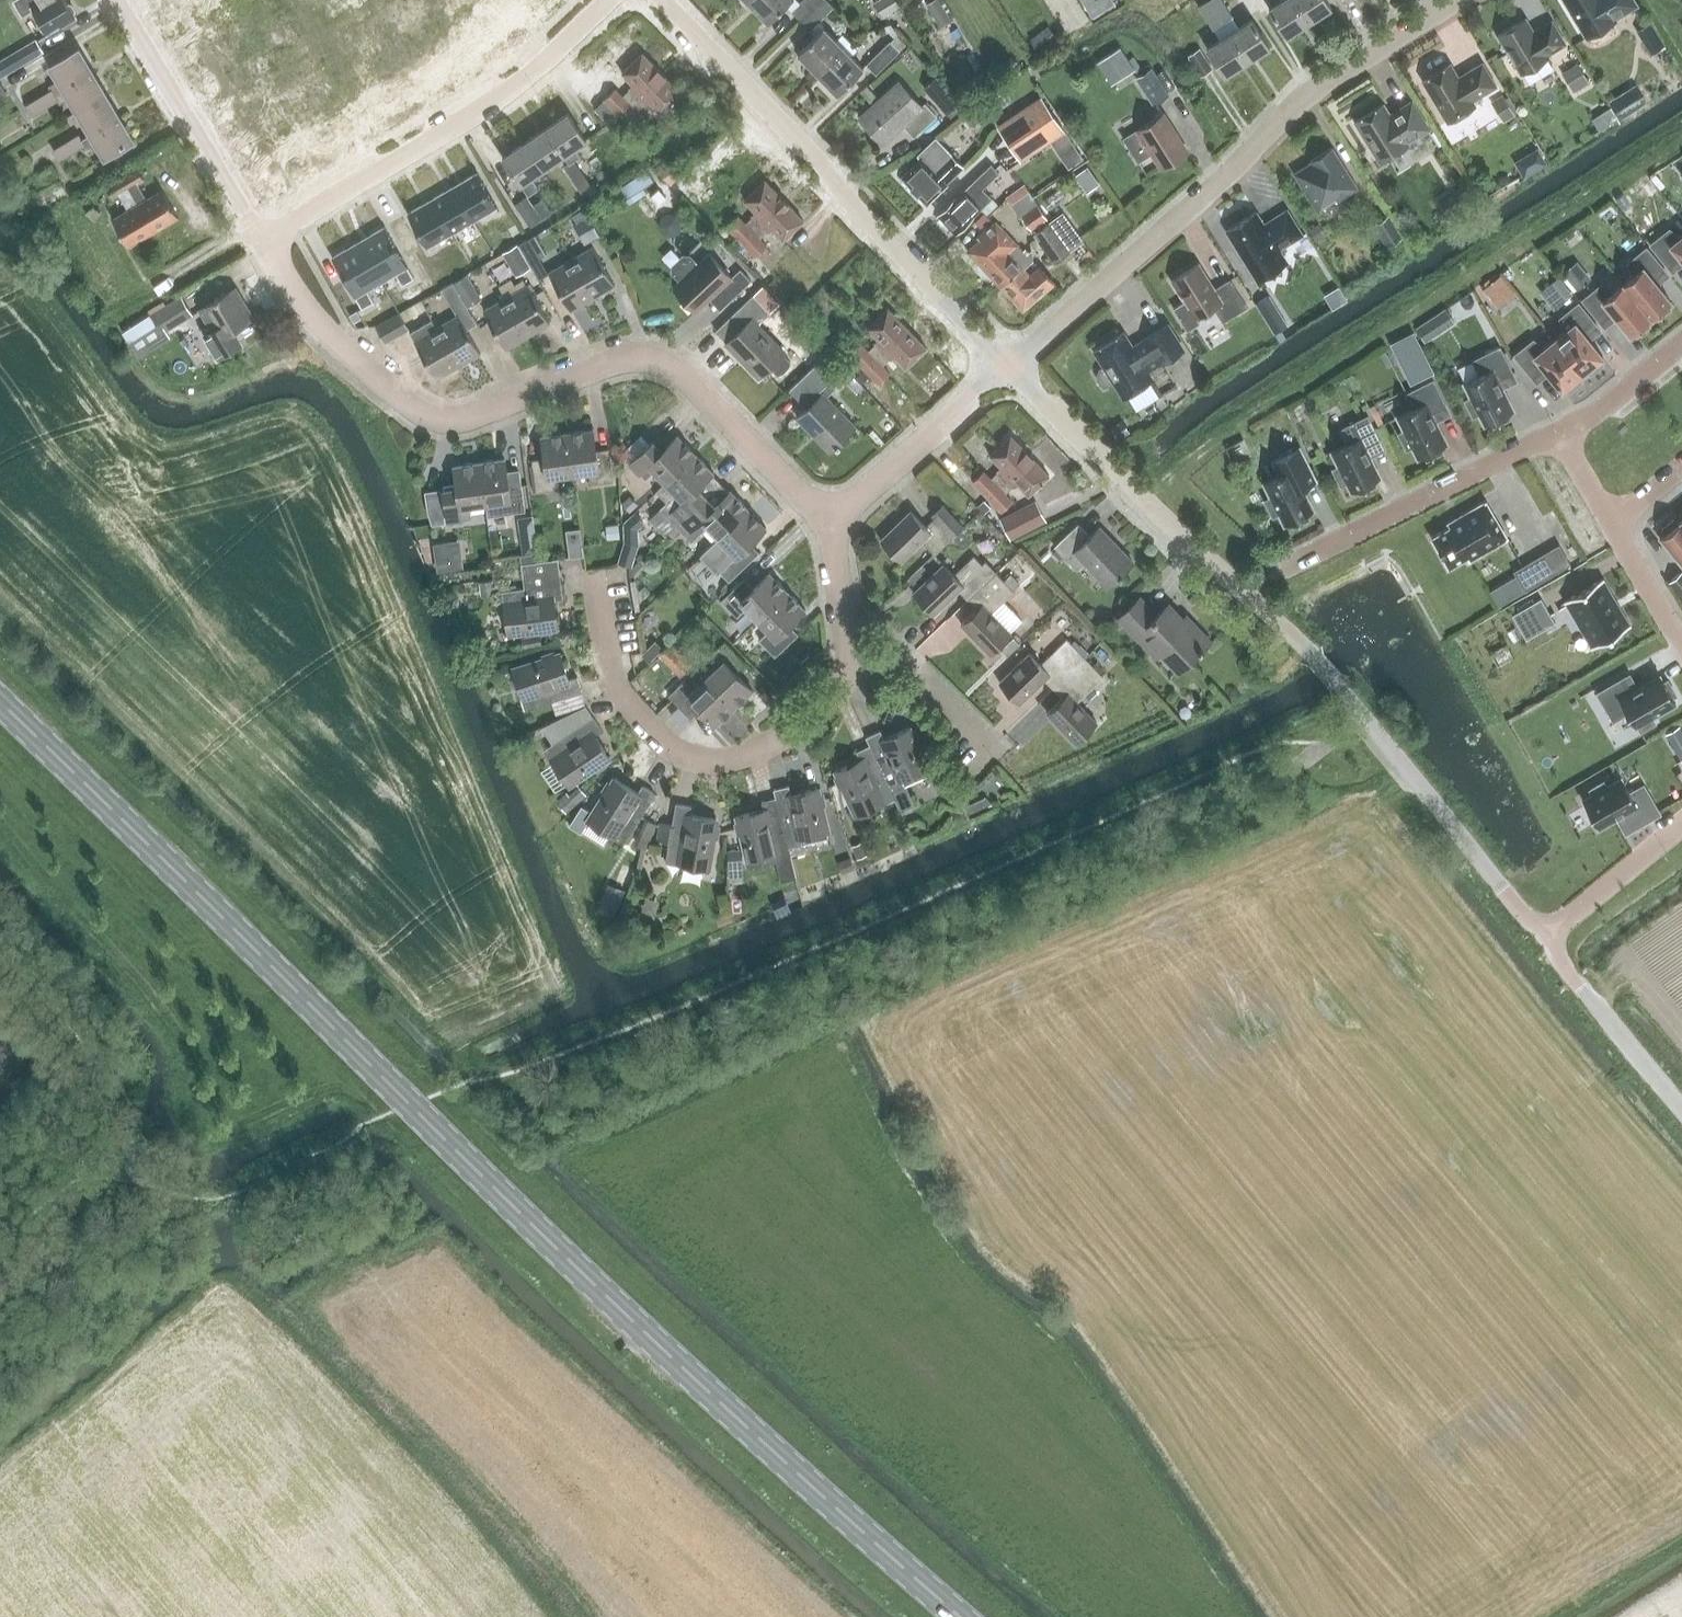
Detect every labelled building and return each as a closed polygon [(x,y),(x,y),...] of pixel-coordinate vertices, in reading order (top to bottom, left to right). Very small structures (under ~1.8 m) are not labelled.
[(67,2),(66,0),(14,0),(22,14),(32,8),(39,18),(37,23),(41,29),(46,30),(48,33),(76,16),(74,13),(75,9),(72,2),(67,2)] [(167,8),(181,0),(162,0),(167,8)] [(167,8),(181,33),(214,13),(206,0),(181,0),(167,8)] [(748,1),(768,22),(785,4),(800,20),(820,0),(801,0),(799,2),(797,0),(750,0),(748,1)] [(833,6),(827,0),(820,0),(800,20),(815,35),(798,53),(818,73),(849,41),(841,33),(836,39),(824,27),(819,21),(833,6)] [(899,6),(896,0),(876,0),(873,2),(882,16),(899,6)] [(940,0),(929,0),(925,3),(939,26),(951,19),(940,0)] [(1092,15),(1114,1),(1113,0),(1083,0),(1092,15)] [(1230,33),(1209,0),(1206,0),(1198,5),(1219,40),(1207,47),(1225,75),(1247,60),(1230,33)] [(1239,27),(1222,0),(1209,0),(1230,33),(1247,60),(1269,46),(1252,18),(1239,27)] [(1295,0),(1280,0),(1281,0),(1269,8),(1286,35),(1309,21),(1295,0)] [(1309,21),(1331,7),(1327,0),(1295,0),(1309,21)] [(1586,37),(1589,35),(1594,36),(1602,31),(1603,27),(1616,19),(1616,18),(1637,5),(1635,0),(1564,0),(1586,37)] [(1525,18),(1498,34),(1521,72),(1523,72),(1527,80),(1550,66),(1546,58),(1548,56),(1547,54),(1565,43),(1552,20),(1534,31),(1525,18)] [(1056,37),(1048,25),(1029,38),(1037,50),(1056,37)] [(893,37),(889,41),(899,50),(906,44),(897,35),(896,34),(894,36),(893,37)] [(35,39),(0,59),(0,77),(43,52),(35,39)] [(863,67),(851,55),(857,49),(849,41),(818,73),(837,93),(863,67)] [(876,74),(899,50),(889,41),(866,64),(876,74)] [(1096,61),(1110,84),(1135,69),(1121,46),(1096,61)] [(1213,68),(1199,46),(1186,55),(1200,77),(1213,68)] [(58,70),(73,95),(110,73),(95,48),(58,70)] [(237,53),(204,72),(219,96),(251,77),(237,53)] [(1473,100),(1498,86),(1483,61),(1459,76),(1451,63),(1423,79),(1448,121),(1476,105),(1473,100)] [(1588,82),(1576,62),(1560,72),(1572,92),(1588,82)] [(629,90),(649,110),(676,84),(656,64),(629,90)] [(1170,95),(1152,66),(1134,76),(1152,105),(1170,95)] [(124,97),(110,73),(73,95),(88,119),(124,97)] [(935,76),(922,87),(945,114),(958,103),(935,76)] [(251,77),(219,96),(233,120),(265,100),(251,77)] [(35,109),(62,95),(55,82),(28,96),(35,109)] [(914,135),(936,115),(925,103),(921,106),(899,82),(860,117),(883,142),(903,124),(914,135)] [(1646,101),(1634,83),(1608,100),(1619,118),(1646,101)] [(676,84),(649,110),(669,131),(696,104),(676,84)] [(603,99),(632,117),(639,106),(610,87),(603,99)] [(1515,115),(1502,94),(1490,101),(1503,122),(1515,115)] [(1008,144),(1053,113),(1040,95),(995,126),(1008,144)] [(265,100),(233,120),(248,144),(280,125),(265,100)] [(1355,120),(1381,161),(1408,145),(1406,142),(1429,128),(1412,101),(1389,115),(1382,103),(1355,120)] [(32,131),(21,111),(0,123),(0,149),(32,131)] [(575,147),(586,140),(568,113),(546,128),(564,155),(563,155),(569,164),(575,161),(574,159),(580,155),(575,147)] [(1053,113),(1008,144),(1020,162),(1065,131),(1053,113)] [(1137,128),(1122,137),(1138,161),(1152,152),(1162,167),(1187,151),(1163,113),(1138,129),(1137,128)] [(542,169),(563,155),(564,155),(546,128),(524,142),(542,169)] [(83,130),(56,139),(60,151),(87,142),(83,130)] [(160,156),(146,131),(113,151),(128,175),(160,156)] [(964,166),(950,152),(935,136),(916,154),(920,158),(902,176),(927,202),(947,183),(964,166)] [(531,177),(542,169),(524,142),(502,157),(520,184),(521,184),(531,177)] [(1336,200),(1358,187),(1332,146),(1310,160),(1311,162),(1294,172),(1319,211),(1325,207),(1323,204),(1334,197),(1336,200)] [(128,175),(142,198),(174,179),(160,156),(128,175)] [(573,180),(583,173),(575,161),(569,164),(565,168),(573,180)] [(956,232),(973,215),(992,197),(982,188),(999,172),(991,164),(938,214),(956,232)] [(654,180),(647,170),(616,189),(626,205),(646,192),(643,187),(654,180)] [(473,219),(497,206),(477,172),(454,186),(473,219)] [(583,173),(573,180),(580,192),(591,185),(583,173)] [(1643,195),(1654,186),(1647,178),(1636,187),(1643,195)] [(174,179),(142,198),(156,223),(189,203),(174,179)] [(742,206),(762,227),(789,200),(769,180),(742,206)] [(1452,193),(1459,206),(1474,197),(1466,184),(1452,193)] [(430,199),(450,233),(473,219),(454,186),(430,199)] [(667,198),(658,188),(649,196),(658,206),(667,198)] [(526,195),(514,203),(529,226),(541,218),(532,205),(526,195)] [(532,205),(541,218),(551,212),(542,198),(532,205)] [(450,233),(430,199),(407,213),(426,246),(450,233)] [(762,227),(782,247),(809,221),(789,200),(762,227)] [(1047,218),(1036,203),(1021,214),(1031,229),(1047,218)] [(1272,220),(1264,225),(1256,211),(1226,230),(1255,275),(1284,257),(1279,248),(1302,234),(1286,208),(1270,218),(1272,220)] [(737,211),(727,221),(757,252),(767,243),(737,211)] [(1050,221),(1032,234),(1052,262),(1070,249),(1064,240),(1076,231),(1063,212),(1050,221)] [(1402,236),(1388,213),(1371,223),(1385,247),(1402,236)] [(573,224),(585,244),(600,236),(588,215),(573,224)] [(474,252),(486,247),(475,222),(463,227),(474,252)] [(1017,275),(1024,268),(1016,259),(1025,252),(996,222),(978,237),(980,240),(967,250),(1001,285),(1015,273),(1017,275)] [(1324,236),(1325,235),(1318,223),(1308,229),(1316,241),(1317,240),(1319,243),(1326,239),(1324,236)] [(384,226),(358,241),(380,281),(395,273),(401,285),(414,278),(407,266),(384,226)] [(1678,238),(1668,230),(1649,245),(1669,268),(1680,258),(1681,261),(1681,234),(1678,238)] [(541,246),(534,234),(518,244),(525,255),(541,246)] [(331,256),(354,296),(361,308),(372,301),(366,289),(380,281),(358,241),(331,256)] [(530,267),(516,243),(501,252),(515,276),(530,267)] [(592,297),(614,284),(592,246),(570,259),(592,297)] [(1623,284),(1654,322),(1670,309),(1667,305),(1671,302),(1653,281),(1664,271),(1645,249),(1626,264),(1632,276),(1623,284)] [(730,300),(751,280),(740,269),(731,277),(709,254),(697,264),(689,256),(682,255),(672,265),(672,272),(680,281),(673,288),(696,311),(719,289),(730,300)] [(570,310),(592,297),(570,259),(548,272),(570,310)] [(1591,278),(1576,260),(1561,272),(1576,290),(1591,278)] [(1223,321),(1247,306),(1230,279),(1215,288),(1199,263),(1172,280),(1185,301),(1173,308),(1187,330),(1200,322),(1196,316),(1213,306),(1223,321)] [(1047,287),(1054,281),(1039,265),(1030,274),(1024,268),(1017,275),(1015,273),(1001,285),(1023,309),(1048,288),(1047,287)] [(481,298),(468,274),(454,282),(468,306),(481,298)] [(1500,274),(1482,289),(1487,296),(1505,280),(1500,274)] [(1563,279),(1559,274),(1540,290),(1554,307),(1572,291),(1563,279)] [(527,335),(549,322),(527,284),(505,297),(527,335)] [(1637,335),(1654,322),(1623,284),(1610,294),(1600,287),(1582,302),(1601,324),(1612,314),(1630,335),(1634,332),(1637,335)] [(763,285),(753,294),(770,312),(780,303),(763,285)] [(232,328),(253,315),(236,287),(200,309),(212,328),(204,333),(218,355),(241,342),(232,328)] [(466,306),(467,306),(459,293),(448,300),(455,312),(456,312),(466,306)] [(134,322),(122,330),(138,356),(151,348),(169,338),(165,331),(193,314),(181,294),(166,303),(153,311),(134,322)] [(757,324),(769,313),(770,312),(753,294),(732,315),(743,326),(725,343),(758,377),(769,367),(777,375),(782,373),(785,370),(788,367),(790,362),(782,354),(784,353),(757,324)] [(1255,303),(1274,334),(1288,325),(1269,294),(1255,303)] [(855,322),(875,343),(902,317),(882,296),(855,322)] [(505,348),(527,335),(505,297),(483,310),(505,348)] [(1555,340),(1587,378),(1603,365),(1600,362),(1604,358),(1586,337),(1597,328),(1578,305),(1559,320),(1564,332),(1555,340)] [(1425,342),(1455,322),(1445,307),(1415,327),(1425,342)] [(349,314),(353,321),(361,317),(356,309),(349,314)] [(408,328),(398,311),(375,324),(384,341),(408,328)] [(458,365),(480,353),(458,315),(436,327),(458,365)] [(922,337),(902,317),(875,343),(895,363),(922,337)] [(458,365),(436,327),(431,319),(409,332),(414,340),(436,378),(458,365)] [(1121,394),(1150,375),(1147,371),(1183,349),(1167,323),(1144,338),(1146,340),(1133,348),(1123,332),(1093,350),(1103,366),(1099,369),(1097,374),(1097,379),(1100,384),(1105,386),(1110,386),(1114,384),(1121,394)] [(861,338),(849,349),(880,380),(891,368),(861,338)] [(1571,391),(1587,378),(1555,340),(1544,349),(1534,341),(1516,356),(1535,379),(1546,370),(1564,391),(1568,388),(1571,391)] [(1499,347),(1473,360),(1480,374),(1464,382),(1471,397),(1466,400),(1473,415),(1479,412),(1485,424),(1491,421),(1493,425),(1508,418),(1506,414),(1512,411),(1497,380),(1511,373),(1514,381),(1515,380),(1499,347)] [(1410,382),(1433,370),(1423,350),(1400,361),(1410,382)] [(834,389),(828,382),(834,376),(818,360),(789,389),(806,408),(796,417),(812,433),(814,431),(831,448),(853,426),(825,397),(834,389)] [(1156,392),(1147,378),(1125,392),(1135,406),(1156,392)] [(1433,380),(1406,393),(1413,407),(1397,415),(1405,430),(1399,433),(1406,448),(1412,445),(1418,457),(1425,454),(1426,458),(1441,451),(1439,447),(1446,444),(1430,413),(1444,406),(1448,414),(1449,413),(1433,380)] [(1379,477),(1368,456),(1383,449),(1367,416),(1340,429),(1348,443),(1332,451),(1339,466),(1333,469),(1340,483),(1346,480),(1351,490),(1358,487),(1360,491),(1374,484),(1372,480),(1379,477)] [(1122,419),(1109,427),(1118,441),(1130,432),(1122,419)] [(590,484),(612,480),(608,448),(595,450),(592,428),(567,432),(572,473),(588,471),(590,484)] [(1013,431),(986,457),(1006,478),(1033,451),(1013,431)] [(557,475),(572,473),(567,432),(541,435),(544,458),(531,459),(536,491),(558,488),(557,475)] [(665,482),(695,454),(678,435),(661,451),(652,441),(629,463),(645,480),(654,470),(665,482)] [(1312,510),(1301,487),(1315,480),(1299,447),(1273,460),(1280,474),(1264,482),(1271,497),(1265,500),(1272,514),(1278,511),(1285,524),(1291,521),(1293,524),(1308,517),(1306,513),(1312,510)] [(1025,498),(1052,472),(1033,451),(1006,478),(1025,498)] [(675,525),(705,497),(697,488),(713,472),(695,454),(665,482),(656,491),(666,502),(659,509),(675,525)] [(502,513),(525,510),(520,478),(507,480),(504,458),(479,462),(485,503),(500,501),(502,513)] [(469,505),(485,503),(479,462),(453,465),(456,487),(443,489),(448,521),(471,518),(469,505)] [(984,463),(972,475),(1003,508),(1016,496),(984,463)] [(718,537),(748,509),(730,490),(714,506),(705,497),(675,525),(691,542),(707,526),(718,537)] [(1013,534),(1050,516),(1040,494),(1003,512),(1013,534)] [(637,504),(629,495),(620,503),(628,511),(637,504)] [(1469,560),(1507,538),(1485,501),(1447,523),(1449,527),(1432,537),(1449,567),(1467,556),(1469,560)] [(934,554),(953,536),(963,526),(942,503),(931,514),(934,517),(925,526),(910,510),(880,540),(900,560),(921,540),(934,554)] [(765,527),(748,509),(718,537),(699,556),(716,574),(719,572),(728,581),(757,553),(748,543),(765,527)] [(635,511),(622,522),(623,542),(639,543),(638,529),(645,522),(635,511)] [(1681,565),(1681,523),(1679,520),(1678,521),(1679,521),(1676,523),(1673,519),(1661,529),(1665,533),(1659,537),(1681,565)] [(619,538),(617,523),(605,525),(606,540),(619,538)] [(1108,586),(1133,561),(1099,527),(1090,536),(1078,523),(1054,546),(1077,570),(1085,562),(1108,586)] [(521,539),(523,553),(538,551),(536,537),(521,539)] [(453,568),(449,542),(434,544),(438,570),(453,568)] [(583,555),(582,546),(569,548),(570,556),(583,555)] [(967,599),(996,572),(985,560),(981,564),(974,556),(954,575),(943,564),(913,593),(933,614),(958,589),(967,599)] [(1524,590),(1547,576),(1536,557),(1513,571),(1524,590)] [(521,563),(524,588),(501,591),(503,606),(509,605),(512,632),(557,626),(554,599),(562,598),(557,558),(521,563)] [(922,565),(907,580),(914,587),(929,572),(922,565)] [(1681,597),(1681,571),(1681,570),(1669,580),(1681,597)] [(758,619),(787,590),(769,572),(753,587),(744,578),(721,600),(737,617),(747,608),(758,619)] [(1010,573),(1003,579),(996,572),(967,599),(977,609),(961,623),(990,654),(1011,634),(991,613),(1014,590),(1013,589),(1020,583),(1010,573)] [(495,593),(493,578),(478,580),(480,595),(495,593)] [(1602,578),(1564,600),(1582,631),(1591,646),(1592,647),(1630,625),(1619,607),(1613,596),(1602,578)] [(789,624),(805,609),(787,590),(758,619),(768,631),(759,640),(774,656),(798,634),(789,624)] [(1544,597),(1516,613),(1529,637),(1558,621),(1544,597)] [(1179,670),(1209,640),(1193,624),(1191,627),(1168,604),(1156,616),(1139,598),(1120,617),(1156,655),(1161,651),(1179,670)] [(523,648),(541,644),(539,633),(520,637),(523,648)] [(1020,643),(1013,636),(999,649),(1006,656),(1020,643)] [(1053,688),(1085,657),(1066,638),(1054,651),(1040,664),(1029,652),(999,682),(1019,703),(1044,678),(1053,688)] [(640,654),(648,662),(663,648),(654,639),(640,654)] [(671,642),(659,654),(666,662),(678,650),(671,642)] [(734,708),(752,690),(737,674),(746,665),(724,642),(707,657),(716,667),(705,678),(734,708)] [(568,679),(560,654),(512,669),(525,709),(551,701),(555,714),(585,705),(580,691),(582,691),(577,676),(568,679)] [(1077,702),(1090,688),(1103,676),(1085,657),(1053,688),(1062,697),(1047,712),(1076,742),(1097,722),(1077,702)] [(1675,694),(1667,679),(1663,682),(1660,676),(1630,693),(1622,679),(1624,679),(1623,677),(1597,692),(1613,719),(1626,711),(1635,726),(1637,724),(1640,730),(1654,722),(1651,716),(1675,702),(1672,696),(1675,694)] [(715,725),(734,708),(705,678),(694,689),(684,679),(668,695),(690,718),(699,709),(715,725)] [(569,788),(612,758),(595,732),(602,728),(585,704),(554,726),(561,737),(543,749),(569,788)] [(1680,724),(1678,725),(1665,732),(1681,760),(1681,727),(1680,724)] [(902,779),(927,768),(908,727),(883,738),(880,730),(866,737),(869,744),(870,744),(891,790),(892,790),(895,798),(894,799),(900,811),(913,805),(905,784),(902,779)] [(934,742),(931,743),(923,747),(931,765),(942,759),(943,759),(937,746),(935,741),(934,742)] [(895,798),(892,790),(891,790),(870,744),(869,744),(856,751),(860,759),(836,770),(855,811),(879,800),(881,805),(894,799),(895,798)] [(623,844),(655,794),(642,785),(637,793),(615,778),(590,816),(613,831),(610,835),(623,844)] [(1609,786),(1605,780),(1589,789),(1593,795),(1582,801),(1598,827),(1621,814),(1631,829),(1659,813),(1642,784),(1628,792),(1620,779),(1609,786)] [(801,838),(827,831),(816,787),(790,794),(788,785),(773,789),(775,797),(776,797),(788,846),(802,843),(801,838)] [(555,800),(566,813),(577,803),(566,791),(555,800)] [(790,855),(788,846),(776,797),(775,797),(761,801),(763,809),(737,815),(748,859),(774,853),(775,858),(790,855)] [(708,863),(715,819),(689,814),(691,806),(675,803),(671,825),(660,823),(657,839),(669,841),(665,862),(680,864),(681,859),(708,863)] [(656,823),(644,818),(634,844),(645,848),(656,823)] [(868,861),(860,841),(850,845),(858,865),(868,861)] [(740,848),(726,850),(728,877),(743,876),(740,848)] [(850,857),(837,861),(841,872),(854,868),(850,857)] [(607,883),(599,906),(598,909),(603,910),(615,915),(624,889),(607,883)] [(775,913),(777,917),(790,912),(788,907),(786,902),(773,908),(775,913)] [(731,911),(716,917),(719,925),(734,920),(731,911)]
